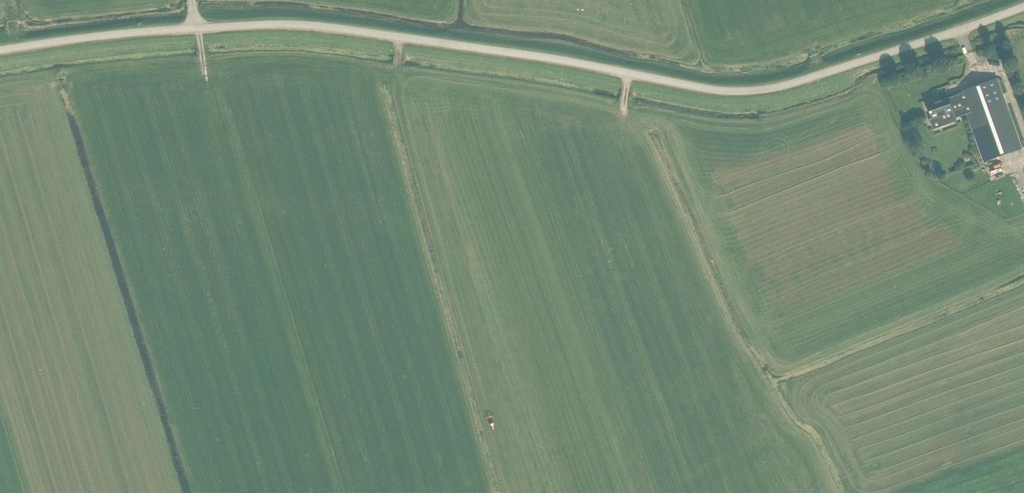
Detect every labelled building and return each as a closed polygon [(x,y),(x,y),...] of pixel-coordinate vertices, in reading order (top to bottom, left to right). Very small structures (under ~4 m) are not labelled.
[(964,108),(984,163),(1022,149),(997,80),(959,93),(959,95),(948,99),(927,106),(932,120),(930,121),(932,125),(940,122),(942,127),(956,121),(953,112),(964,108)]
